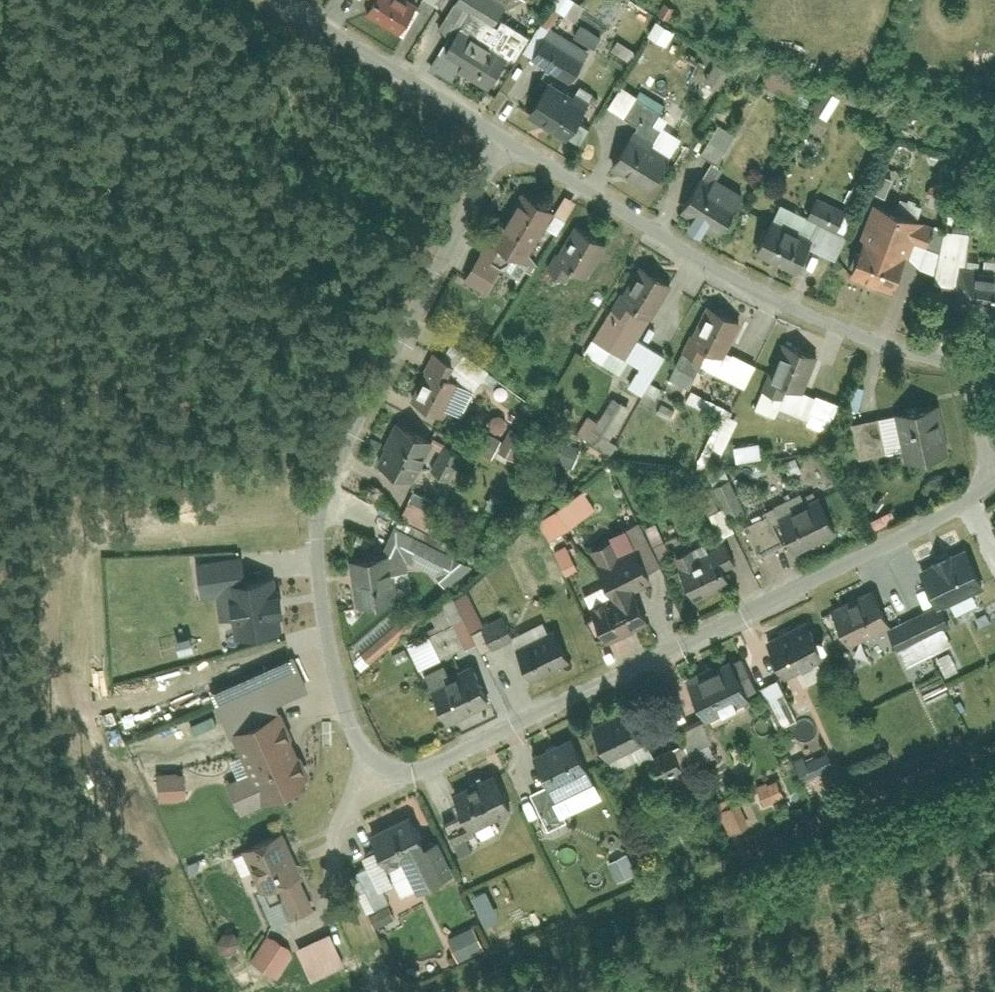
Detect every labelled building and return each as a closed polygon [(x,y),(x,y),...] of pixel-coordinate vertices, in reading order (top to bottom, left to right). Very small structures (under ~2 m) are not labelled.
[(400,30),(417,0),(373,0),(367,11),(400,30)] [(496,21),(508,0),(459,0),(496,21)] [(585,19),(591,1),(588,0),(563,0),(560,10),(585,19)] [(655,33),(673,43),(682,29),(664,18),(655,33)] [(438,57),(487,85),(507,51),(458,23),(438,57)] [(586,24),(582,36),(604,44),(608,33),(586,24)] [(534,58),(571,80),(591,46),(554,25),(534,58)] [(618,49),(635,59),(641,50),(624,39),(618,49)] [(773,71),(768,87),(805,98),(809,82),(773,71)] [(549,75),(527,112),(569,136),(590,99),(549,75)] [(637,126),(655,136),(669,110),(621,82),(606,108),(637,126)] [(702,151),(717,161),(735,130),(719,121),(702,151)] [(613,167),(650,189),(675,147),(655,136),(637,126),(613,167)] [(684,208),(717,228),(740,188),(707,169),(684,208)] [(526,259),(555,209),(521,189),(491,238),(526,259)] [(573,219),(582,198),(571,193),(562,214),(573,219)] [(823,222),(836,229),(847,209),(821,193),(809,213),(823,222)] [(848,274),(895,290),(919,218),(872,202),(848,274)] [(754,244),(796,269),(810,245),(813,240),(771,216),(754,244)] [(609,239),(576,221),(557,256),(590,274),(609,239)] [(813,240),(810,245),(832,258),(845,234),(836,229),(823,222),(813,240)] [(483,291),(500,264),(479,251),(462,278),(483,291)] [(594,336),(626,355),(671,282),(639,262),(594,336)] [(959,299),(994,304),(994,266),(964,262),(959,299)] [(708,346),(725,354),(727,349),(741,321),(706,303),(684,347),(703,357),(708,346)] [(819,354),(783,339),(764,387),(800,402),(805,390),(819,354)] [(725,354),(708,346),(703,357),(700,363),(745,385),(756,363),(727,349),(725,354)] [(464,365),(434,350),(410,398),(440,413),(464,365)] [(839,403),(805,390),(800,402),(796,412),(830,426),(839,403)] [(591,433),(609,443),(633,403),(614,392),(591,433)] [(904,460),(951,451),(941,402),(894,411),(901,446),(904,460)] [(901,446),(894,411),(853,420),(860,454),(901,446)] [(731,414),(719,448),(730,452),(742,418),(731,414)] [(374,462),(411,481),(433,438),(395,420),(374,462)] [(499,448),(519,457),(528,437),(507,428),(499,448)] [(572,466),(581,445),(561,436),(551,457),(572,466)] [(740,445),(743,461),(769,456),(766,441),(740,445)] [(433,468),(452,478),(466,452),(446,442),(433,468)] [(725,505),(729,512),(746,503),(732,475),(714,483),(725,505)] [(417,489),(406,516),(437,529),(448,502),(417,489)] [(541,516),(552,535),(597,508),(585,489),(541,516)] [(779,514),(796,550),(837,530),(819,494),(779,514)] [(720,536),(737,528),(729,512),(725,505),(709,513),(720,536)] [(773,579),(801,566),(776,512),(750,524),(765,555),(762,556),(773,579)] [(635,544),(647,569),(662,561),(640,518),(625,526),(635,544)] [(390,552),(393,568),(410,566),(408,557),(439,570),(453,564),(457,552),(393,521),(381,553),(390,552)] [(589,546),(614,596),(635,586),(651,578),(647,569),(635,544),(622,551),(614,534),(589,546)] [(555,549),(567,573),(579,567),(567,543),(555,549)] [(937,602),(939,607),(986,584),(967,545),(920,567),(937,602)] [(678,565),(695,598),(727,582),(710,549),(678,565)] [(381,553),(347,558),(355,605),(397,598),(393,568),(390,552),(381,553)] [(240,636),(284,631),(278,579),(234,584),(240,636)] [(828,605),(847,644),(889,625),(895,622),(876,582),(828,605)] [(590,608),(606,640),(651,618),(635,586),(614,596),(590,608)] [(915,613),(934,653),(956,642),(939,607),(937,602),(915,613)] [(363,650),(372,660),(419,619),(410,609),(363,650)] [(482,625),(493,647),(515,635),(504,613),(482,625)] [(895,622),(889,625),(908,665),(934,653),(915,613),(895,622)] [(766,636),(785,674),(829,653),(810,615),(766,636)] [(408,641),(418,664),(477,639),(467,616),(408,641)] [(516,645),(533,678),(570,658),(553,626),(516,645)] [(228,783),(243,815),(305,789),(311,771),(279,703),(311,691),(295,654),(212,696),(231,736),(235,736),(252,774),(228,783)] [(687,675),(706,716),(751,694),(731,654),(687,675)] [(429,680),(449,721),(492,701),(472,660),(429,680)] [(798,718),(778,676),(760,684),(780,726),(798,718)] [(595,722),(615,766),(653,748),(633,704),(595,722)] [(572,732),(533,751),(548,783),(555,797),(594,778),(572,732)] [(675,745),(649,757),(658,776),(683,764),(675,745)] [(795,764),(802,778),(835,763),(828,748),(795,764)] [(463,807),(472,826),(513,807),(495,769),(454,789),(463,807)] [(159,795),(185,796),(186,771),(159,771),(159,795)] [(771,803),(790,795),(783,777),(764,784),(771,803)] [(555,797),(548,783),(530,791),(548,828),(565,819),(555,797)] [(740,798),(721,807),(732,831),(752,822),(740,798)] [(451,836),(472,826),(463,807),(442,817),(451,836)] [(415,886),(453,868),(436,833),(421,840),(408,814),(366,833),(382,866),(401,857),(415,886)] [(300,870),(282,829),(235,849),(253,891),(278,880),(300,870)] [(630,850),(610,859),(620,880),(640,870),(630,850)] [(300,870),(278,880),(295,916),(316,907),(300,870)] [(369,910),(377,925),(396,916),(388,900),(369,910)] [(447,935),(458,959),(485,947),(473,923),(447,935)] [(298,946),(311,977),(345,963),(333,932),(298,946)] [(279,977),(295,948),(267,934),(252,962),(279,977)]
